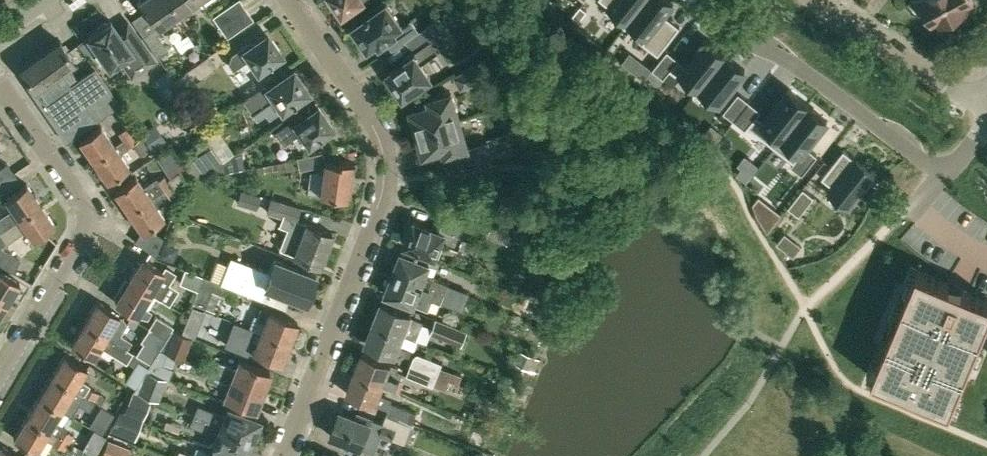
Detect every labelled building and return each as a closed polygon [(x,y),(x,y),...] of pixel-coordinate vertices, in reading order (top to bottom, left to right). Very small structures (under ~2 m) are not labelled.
[(179,11),(171,0),(139,0),(157,26),(179,11)] [(195,0),(171,0),(179,11),(195,0)] [(246,7),(241,0),(234,0),(213,15),(220,25),(246,7)] [(343,14),(363,0),(333,0),(335,2),(333,3),(339,13),(341,11),(343,14)] [(609,5),(605,10),(625,26),(645,0),(603,0),(609,5)] [(625,26),(626,26),(629,22),(646,36),(642,41),(658,54),(680,26),(666,14),(673,4),(668,0),(645,0),(625,26)] [(955,17),(946,0),(911,0),(908,2),(917,11),(923,8),(931,24),(938,20),(940,25),(955,17)] [(955,17),(970,9),(967,5),(974,1),(973,0),(946,0),(955,17)] [(407,38),(419,30),(411,19),(403,25),(387,2),(384,4),(382,2),(372,10),(373,12),(353,26),(356,30),(354,32),(363,44),(365,42),(368,46),(377,40),(380,43),(390,36),(396,44),(393,46),(393,47),(407,38)] [(580,5),(573,14),(579,19),(587,10),(580,5)] [(246,7),(220,25),(227,36),(253,17),(246,7)] [(400,95),(402,94),(403,96),(431,77),(421,62),(439,50),(436,46),(452,35),(439,15),(419,30),(407,38),(415,49),(400,60),(402,63),(387,73),(394,83),(392,84),(400,95)] [(127,20),(116,28),(110,19),(107,21),(104,21),(98,25),(97,28),(88,35),(109,65),(120,58),(132,74),(154,59),(127,20)] [(143,35),(158,56),(168,49),(153,27),(143,35)] [(258,70),(282,52),(267,31),(254,40),(252,37),(231,52),(228,62),(233,68),(249,57),(258,70)] [(667,49),(652,68),(663,77),(670,69),(697,90),(726,53),(706,38),(686,63),(667,49)] [(120,103),(95,66),(77,78),(68,63),(74,59),(60,39),(20,67),(30,80),(26,83),(66,140),(120,103)] [(207,53),(173,77),(181,89),(215,65),(207,53)] [(726,53),(697,90),(700,87),(719,101),(745,68),(726,53)] [(486,58),(455,76),(462,88),(493,70),(486,58)] [(641,60),(633,70),(644,78),(651,69),(641,60)] [(273,96),(282,108),(308,90),(293,68),(267,86),(264,83),(242,98),(252,111),(273,96)] [(179,86),(173,77),(170,79),(160,86),(168,99),(171,103),(182,95),(184,94),(179,86)] [(749,100),(734,119),(745,128),(748,125),(774,146),(808,104),(788,88),(764,119),(757,114),(760,109),(749,100)] [(418,131),(459,118),(451,91),(434,96),(435,98),(430,100),(431,104),(412,110),(418,131)] [(739,91),(724,111),(734,119),(749,100),(739,91)] [(808,104),(774,146),(794,161),(791,164),(802,173),(817,154),(806,145),(827,119),(808,104)] [(302,115),(300,112),(276,129),(284,141),(291,135),(297,144),(302,145),(307,141),(309,143),(333,126),(323,111),(321,113),(315,105),(302,115)] [(459,118),(418,131),(424,152),(444,147),(445,150),(450,148),(451,150),(454,150),(458,162),(474,160),(472,149),(469,150),(464,132),(459,118)] [(93,159),(115,144),(101,123),(79,138),(93,159)] [(125,138),(136,130),(131,123),(120,130),(125,138)] [(115,144),(93,159),(107,179),(129,165),(120,152),(129,145),(141,138),(136,130),(125,138),(115,144)] [(188,170),(199,175),(222,159),(205,133),(188,170)] [(474,160),(494,157),(490,143),(472,149),(474,160)] [(239,148),(201,174),(202,175),(245,166),(239,148)] [(844,148),(822,176),(832,185),(828,190),(849,206),(875,173),(844,148)] [(351,161),(336,159),(336,161),(325,159),(323,150),(298,155),(301,167),(317,163),(318,168),(311,170),(308,191),(346,197),(351,161)] [(20,181),(7,161),(0,166),(0,193),(1,194),(20,181)] [(741,167),(737,173),(746,181),(751,175),(741,167)] [(171,181),(176,187),(180,184),(183,177),(179,171),(169,177),(167,174),(160,179),(158,175),(143,185),(136,174),(114,189),(128,210),(150,195),(171,181)] [(178,191),(176,187),(171,181),(150,195),(128,210),(141,228),(135,240),(154,253),(162,236),(148,227),(164,216),(157,205),(178,191)] [(40,202),(26,182),(5,197),(12,207),(0,216),(0,230),(40,202)] [(803,187),(788,206),(799,215),(814,196),(803,187)] [(260,194),(240,188),(236,201),(256,207),(260,194)] [(325,250),(332,231),(297,217),(300,206),(271,197),(267,210),(282,215),(279,224),(289,228),(281,248),(320,263),(321,260),(324,261),(327,252),(325,250)] [(33,238),(55,223),(40,202),(0,230),(0,245),(7,240),(7,241),(26,228),(33,238)] [(775,206),(762,223),(767,231),(782,212),(775,206)] [(404,244),(435,256),(441,240),(459,247),(464,235),(473,238),(478,224),(445,211),(440,224),(433,222),(431,226),(414,220),(410,230),(407,229),(403,239),(406,240),(404,244)] [(491,225),(488,235),(508,241),(511,231),(491,225)] [(164,239),(158,255),(173,260),(179,245),(164,239)] [(797,241),(789,252),(794,256),(802,245),(797,241)] [(13,271),(20,259),(0,245),(0,263),(13,271)] [(425,273),(429,263),(401,252),(401,254),(398,253),(394,263),(397,264),(393,272),(445,292),(448,284),(449,282),(425,273)] [(220,282),(225,283),(261,298),(266,286),(305,301),(315,274),(274,258),(270,271),(231,256),(220,282)] [(142,257),(129,278),(159,297),(168,303),(177,287),(168,282),(175,271),(165,265),(163,269),(142,257)] [(197,289),(203,275),(185,268),(180,282),(197,289)] [(871,376),(904,390),(907,392),(949,409),(986,319),(986,298),(958,285),(947,281),(917,268),(873,373),(871,376)] [(7,302),(19,281),(0,269),(0,298),(7,302)] [(442,300),(445,292),(393,272),(390,280),(388,279),(384,289),(386,290),(386,292),(414,303),(418,293),(441,302),(442,300)] [(225,283),(220,282),(203,275),(197,289),(198,289),(193,302),(214,310),(225,283)] [(129,278),(129,279),(125,277),(118,289),(121,291),(115,301),(136,314),(148,316),(152,309),(143,303),(150,292),(159,297),(129,278)] [(468,292),(448,284),(445,292),(465,299),(468,292)] [(445,292),(442,300),(462,307),(465,299),(445,292)] [(119,314),(120,313),(97,299),(84,320),(127,347),(131,340),(120,333),(127,322),(123,316),(119,314)] [(425,318),(414,314),(382,301),(374,321),(402,332),(418,338),(425,318)] [(254,314),(249,325),(290,341),(297,321),(268,309),(268,310),(260,307),(257,315),(254,314)] [(148,325),(166,336),(172,326),(155,315),(148,325)] [(127,347),(84,320),(71,342),(94,356),(100,345),(126,361),(133,351),(127,347)] [(398,345),(402,332),(374,321),(366,342),(398,355),(410,355),(411,350),(398,345)] [(462,347),(467,334),(435,321),(430,334),(462,347)] [(157,349),(158,349),(166,336),(148,325),(140,339),(157,349)] [(249,337),(245,347),(253,351),(281,362),(290,341),(249,325),(245,336),(248,337),(249,337)] [(173,329),(165,351),(166,352),(183,358),(192,336),(173,329)] [(157,349),(145,369),(147,370),(167,378),(169,378),(173,367),(171,366),(162,363),(166,352),(165,351),(158,349),(157,349)] [(515,363),(531,370),(532,370),(535,372),(541,358),(536,357),(525,352),(521,350),(520,352),(515,363)] [(391,363),(391,362),(362,351),(355,372),(383,383),(401,390),(405,380),(399,378),(402,371),(397,369),(398,366),(391,363)] [(80,378),(87,366),(65,352),(52,373),(95,400),(100,393),(88,386),(90,384),(80,378)] [(413,365),(439,375),(444,362),(419,353),(416,356),(413,365)] [(268,386),(264,384),(270,370),(239,358),(235,368),(215,360),(211,368),(266,390),(268,386)] [(135,386),(147,365),(137,359),(134,365),(125,380),(135,386)] [(435,384),(439,375),(413,365),(409,374),(435,384)] [(440,372),(439,376),(450,380),(459,383),(463,374),(443,367),(440,372)] [(265,394),(266,390),(211,368),(208,378),(228,386),(224,395),(255,407),(261,393),(265,394)] [(158,400),(167,378),(147,370),(138,392),(152,397),(158,400)] [(379,393),(383,383),(355,372),(347,392),(375,403),(391,409),(389,414),(421,427),(426,416),(392,403),(394,399),(379,393)] [(116,412),(95,400),(52,373),(39,394),(62,408),(69,397),(110,422),(116,412)] [(447,388),(450,380),(439,376),(436,384),(447,388)] [(152,397),(138,392),(134,391),(126,411),(144,418),(152,397)] [(55,420),(62,408),(39,394),(26,415),(70,441),(74,435),(63,428),(64,426),(55,420)] [(223,415),(210,409),(199,405),(195,414),(254,437),(260,424),(258,423),(260,417),(227,405),(223,415)] [(412,424),(389,414),(385,424),(357,413),(356,416),(340,410),(330,434),(361,447),(366,434),(378,439),(380,433),(392,438),(392,437),(404,442),(412,424)] [(142,420),(119,411),(109,429),(135,438),(142,420)] [(249,450),(254,437),(195,414),(192,422),(216,432),(212,442),(245,455),(247,450),(249,450)] [(65,449),(70,441),(26,415),(13,436),(36,450),(44,437),(50,440),(65,449)] [(98,446),(87,439),(83,446),(94,453),(98,446)] [(104,455),(128,455),(131,449),(108,440),(102,455),(104,455)] [(0,443),(0,455),(22,455),(0,443)] [(208,449),(195,444),(191,452),(179,448),(176,455),(226,455),(208,449)]
